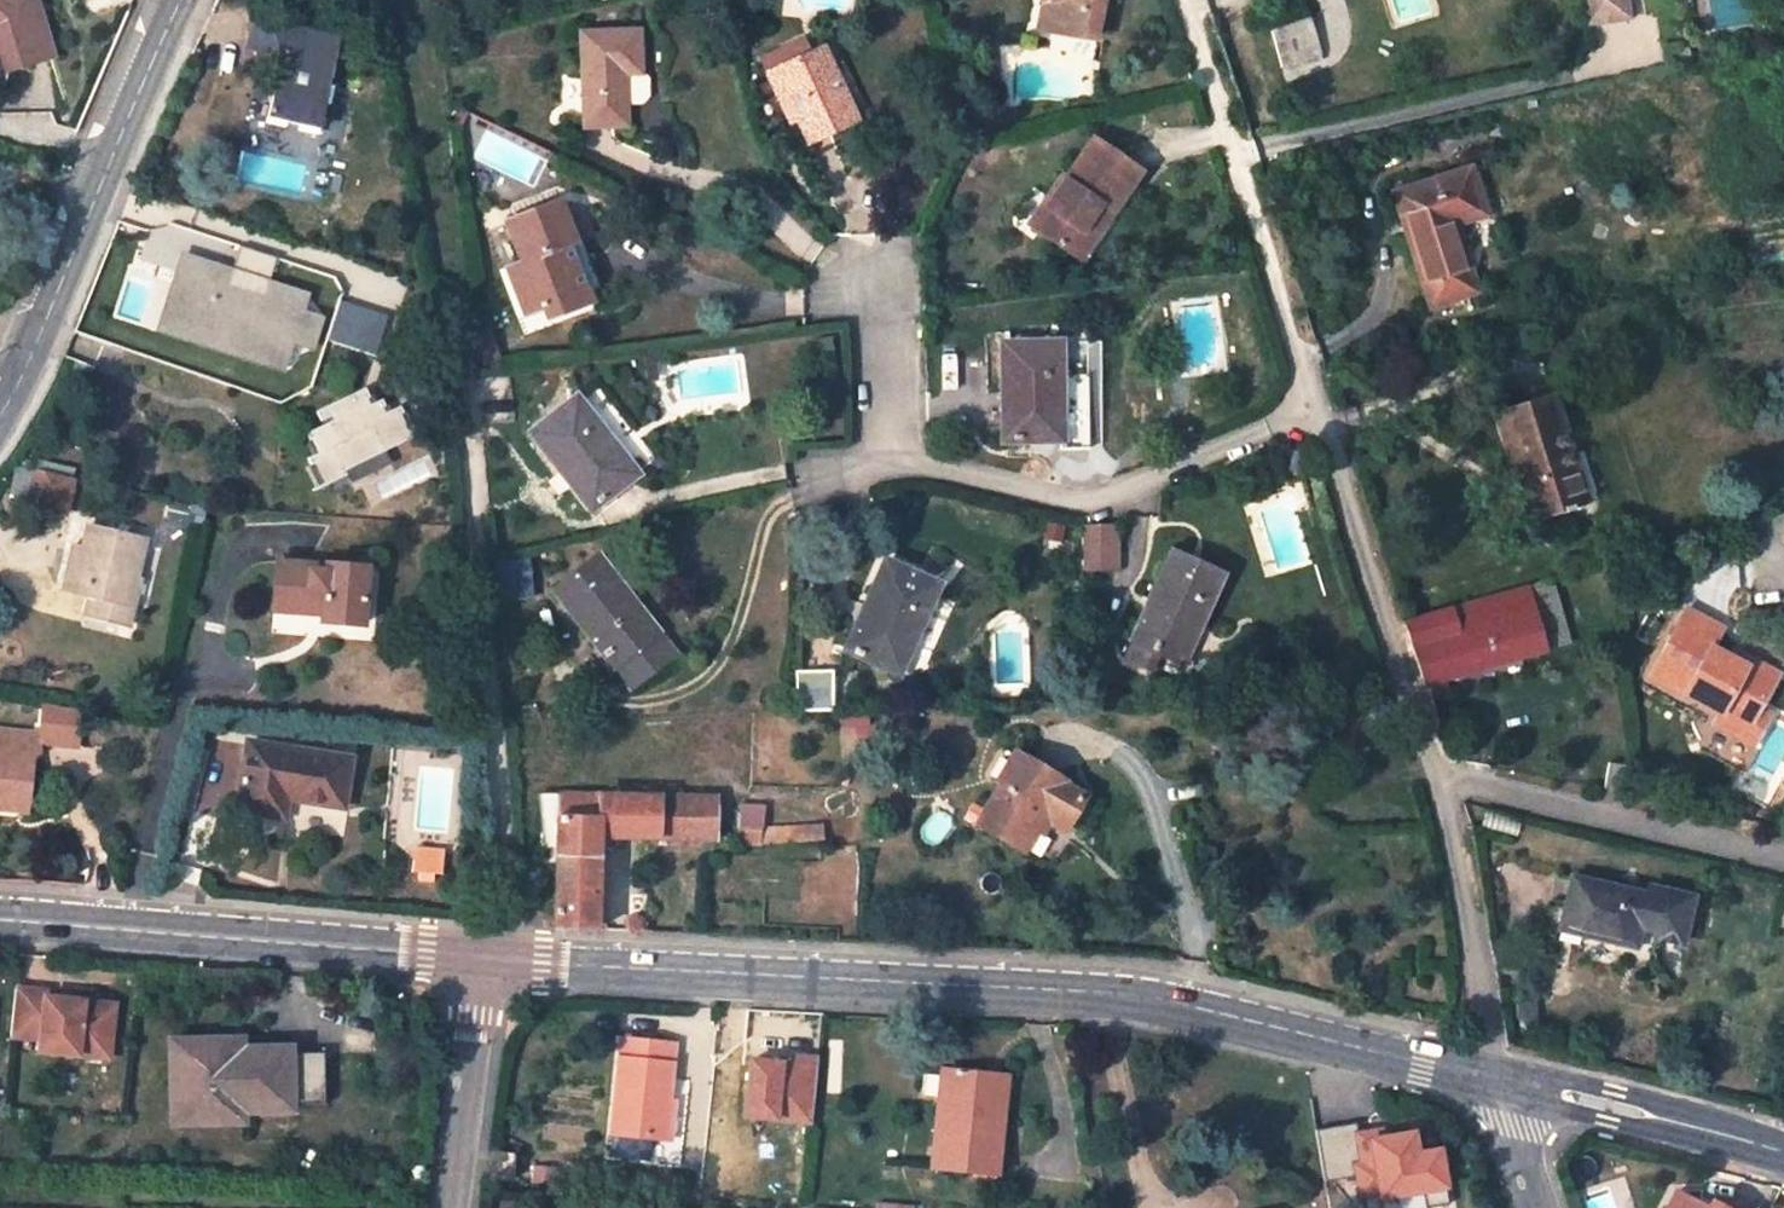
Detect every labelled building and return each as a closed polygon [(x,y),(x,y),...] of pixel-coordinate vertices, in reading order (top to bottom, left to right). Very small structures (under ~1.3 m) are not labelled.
[(4,71),(51,57),(33,0),(0,0),(0,59),(4,71)] [(1043,3),(1038,28),(1090,38),(1097,0),(1042,0),(1043,3)] [(1586,25),(1628,19),(1625,0),(1582,0),(1586,25)] [(1320,55),(1308,17),(1270,31),(1282,67),(1320,55)] [(279,58),(265,119),(318,130),(324,104),(328,87),(339,38),(252,18),(244,50),(279,58)] [(624,125),(622,73),(638,72),(637,31),(581,32),(584,125),(624,125)] [(766,73),(789,121),(795,118),(807,144),(855,120),(820,47),(766,73)] [(332,106),(336,89),(328,87),(324,104),(332,106)] [(318,130),(265,119),(263,126),(315,138),(318,130)] [(1061,175),(1027,225),(1067,252),(1100,204),(1110,211),(1139,171),(1091,137),(1064,178),(1061,175)] [(1474,291),(1452,223),(1481,214),(1466,170),(1393,193),(1431,305),(1474,291)] [(522,262),(526,273),(512,279),(524,312),(542,305),(574,294),(565,267),(557,247),(571,242),(556,202),(506,221),(522,262)] [(1078,260),(1110,211),(1100,204),(1067,252),(1078,260)] [(304,294),(181,254),(158,330),(279,370),(289,340),(309,347),(318,318),(299,311),(304,294)] [(507,268),(512,279),(526,273),(522,262),(507,268)] [(547,317),(593,300),(579,262),(565,267),(574,294),(542,305),(547,317)] [(379,351),(386,308),(335,300),(328,343),(379,351)] [(1060,441),(1058,341),(1000,342),(1001,442),(1060,441)] [(322,485),(390,463),(385,446),(413,437),(400,398),(374,407),(369,393),(299,417),(322,485)] [(1586,501),(1552,396),(1495,414),(1529,519),(1586,501)] [(529,433),(590,509),(634,473),(574,397),(529,433)] [(73,479),(39,470),(31,505),(65,513),(73,479)] [(72,546),(62,589),(88,595),(83,615),(124,625),(144,539),(86,526),(81,548),(72,546)] [(1079,526),(1081,569),(1113,567),(1113,526),(1079,526)] [(62,589),(72,546),(63,544),(53,587),(62,589)] [(1170,549),(1129,640),(1180,664),(1221,573),(1170,549)] [(551,590),(612,667),(658,631),(598,554),(551,590)] [(897,675),(938,583),(883,558),(842,651),(897,675)] [(273,611),(320,615),(320,621),(361,625),(365,568),(276,560),(273,611)] [(529,594),(525,561),(497,564),(501,598),(529,594)] [(1524,586),(1543,651),(1567,645),(1550,578),(1524,586)] [(1423,685),(1543,651),(1524,586),(1402,622),(1423,685)] [(88,595),(62,589),(57,609),(83,615),(88,595)] [(1648,676),(1719,713),(1725,702),(1752,716),(1775,674),(1748,659),(1744,665),(1728,658),(1709,647),(1720,628),(1684,610),(1648,676)] [(658,631),(612,667),(628,688),(674,652),(658,631)] [(1748,659),(1732,650),(1728,658),(1744,665),(1748,659)] [(831,670),(794,671),(796,711),(833,710),(831,670)] [(27,800),(32,761),(24,759),(25,748),(39,749),(39,738),(76,741),(79,708),(40,701),(38,731),(0,728),(0,797),(27,800)] [(1719,713),(1746,727),(1752,716),(1725,702),(1719,713)] [(347,757),(247,740),(237,810),(280,817),(283,798),(340,807),(347,757)] [(1017,752),(1008,768),(1017,773),(1027,758),(1017,752)] [(1067,782),(1027,758),(1017,773),(1008,768),(975,824),(1022,851),(1033,830),(1042,816),(1065,829),(1084,796),(1065,785),(1067,782)] [(1607,762),(1603,788),(1624,792),(1628,765),(1607,762)] [(555,830),(552,928),(596,929),(598,839),(713,842),(713,794),(537,792),(540,833),(555,830)] [(26,813),(27,800),(0,797),(0,810),(26,813)] [(1042,816),(1033,830),(1042,835),(1047,825),(1062,834),(1065,829),(1042,816)] [(760,843),(822,840),(821,823),(759,826),(759,829),(760,843)] [(759,829),(736,829),(736,844),(744,844),(744,846),(760,845),(760,843),(759,829)] [(414,845),(412,869),(441,872),(443,847),(414,845)] [(1647,896),(1571,878),(1559,929),(1634,947),(1639,927),(1654,931),(1652,938),(1680,945),(1692,898),(1649,888),(1647,896)] [(16,989),(11,1037),(41,1040),(40,1052),(78,1057),(79,1045),(111,1048),(115,1006),(62,1000),(62,1006),(46,1004),(48,992),(16,989)] [(621,1035),(610,1134),(666,1139),(676,1042),(621,1035)] [(242,1053),(242,1049),(243,1040),(179,1042),(180,1054),(242,1053)] [(170,1125),(181,1125),(180,1054),(179,1042),(169,1042),(170,1125)] [(109,1060),(111,1048),(79,1045),(78,1057),(109,1060)] [(324,1105),(322,1053),(291,1054),(291,1048),(242,1049),(242,1053),(180,1054),(181,1110),(244,1109),(244,1113),(293,1112),(293,1106),(324,1105)] [(558,1051),(557,1063),(568,1065),(570,1053),(558,1051)] [(991,1075),(945,1069),(934,1166),(997,1174),(1001,1133),(985,1131),(991,1075)] [(985,1131),(1001,1133),(1008,1077),(991,1075),(985,1131)] [(244,1124),(244,1113),(244,1109),(181,1110),(181,1125),(244,1124)] [(1448,1192),(1445,1143),(1419,1144),(1418,1125),(1355,1129),(1359,1197),(1448,1192)] [(1675,1190),(1666,1207),(1727,1207),(1712,1200),(1709,1207),(1675,1190)]
